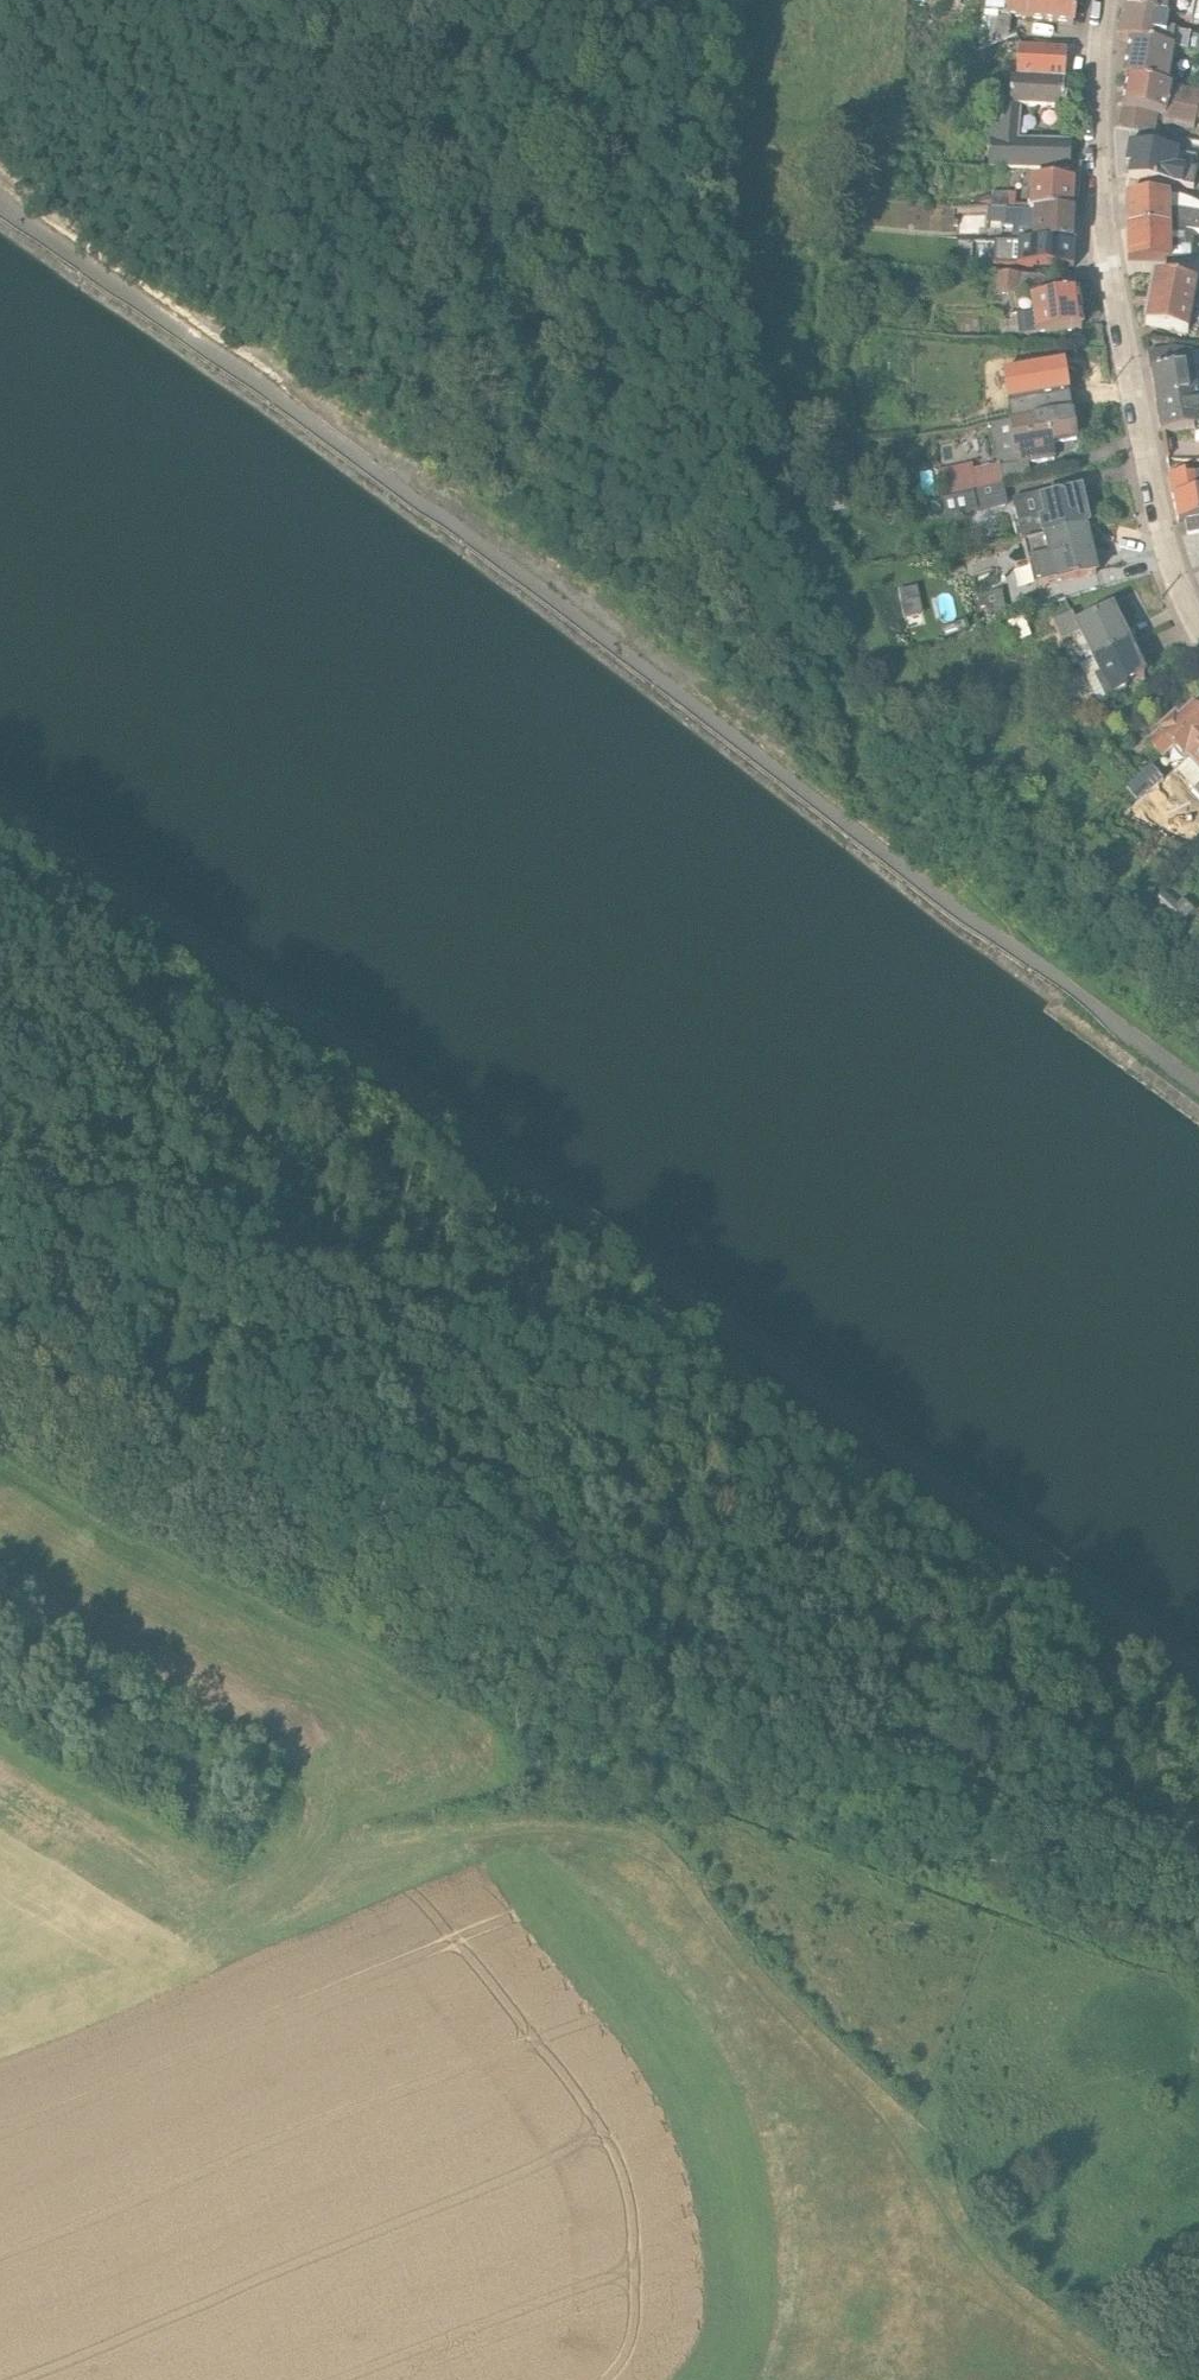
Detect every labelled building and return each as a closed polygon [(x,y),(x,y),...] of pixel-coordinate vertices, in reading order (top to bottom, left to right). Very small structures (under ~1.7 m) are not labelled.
[(984,12),(1010,14),(1076,20),(1078,0),(986,0),(984,12)] [(1124,7),(1170,15),(1171,14),(1198,19),(1198,0),(1125,0),(1124,7)] [(1124,7),(1123,7),(1118,37),(1129,39),(1174,47),(1198,51),(1198,33),(1174,28),(1174,27),(1168,25),(1170,15),(1124,7)] [(1010,14),(984,12),(984,15),(977,14),(972,50),(961,54),(967,68),(991,59),(991,70),(1011,71),(1011,74),(1065,76),(1066,47),(1018,42),(1019,30),(1008,34),(1010,14)] [(1174,47),(1129,39),(1123,74),(1127,75),(1168,83),(1174,47)] [(989,160),(1069,167),(1071,139),(1019,136),(1021,101),(1062,104),(1064,79),(1011,74),(1009,100),(990,121),(989,160)] [(1127,75),(1122,104),(1158,111),(1163,111),(1162,117),(1194,123),(1195,116),(1198,116),(1198,88),(1168,83),(1127,75)] [(1158,111),(1122,104),(1118,121),(1155,128),(1158,111)] [(1129,138),(1125,159),(1130,160),(1128,172),(1193,183),(1194,175),(1198,176),(1198,161),(1195,149),(1129,138)] [(1072,210),(1073,179),(1030,177),(1028,201),(1015,200),(1016,190),(1006,189),(1006,190),(990,189),(990,194),(979,195),(978,202),(981,202),(981,206),(987,207),(1072,210)] [(1126,191),(1127,224),(1174,225),(1192,228),(1198,229),(1198,201),(1195,199),(1181,193),(1169,191),(1126,191)] [(1076,210),(1072,210),(987,207),(986,221),(1011,222),(1010,233),(1031,234),(1031,238),(1075,240),(1076,210)] [(1174,225),(1127,224),(1127,256),(1191,254),(1192,228),(1174,225)] [(997,258),(1019,259),(1020,235),(998,234),(997,258)] [(1018,288),(1043,290),(1044,272),(996,270),(995,291),(1017,292),(1018,288)] [(1197,280),(1153,272),(1149,294),(1193,301),(1197,280)] [(1082,325),(1078,291),(1030,297),(1031,309),(1016,310),(1016,312),(1009,312),(1009,318),(1017,318),(1018,332),(1081,325),(1082,325)] [(1193,301),(1149,294),(1144,322),(1188,330),(1193,301)] [(1148,349),(1156,397),(1198,393),(1198,350),(1191,349),(1191,348),(1172,344),(1148,349)] [(1071,409),(1064,363),(1001,373),(1009,419),(1071,409)] [(1156,397),(1161,430),(1193,424),(1195,434),(1198,433),(1198,393),(1156,397)] [(1072,413),(1072,411),(1031,418),(991,425),(997,464),(1014,461),(1015,465),(1028,463),(1055,459),(1052,442),(1076,438),(1076,437),(1075,437),(1071,414),(1072,413)] [(1015,465),(1014,461),(997,464),(973,469),(972,461),(936,467),(941,496),(973,492),(1002,485),(1002,483),(1031,478),(1028,463),(1015,465)] [(1169,472),(1178,519),(1184,517),(1187,531),(1198,528),(1198,470),(1186,473),(1185,468),(1169,472)] [(1002,485),(973,492),(976,510),(1006,504),(1002,485)] [(844,487),(822,491),(827,520),(849,516),(844,487)] [(1079,492),(1079,490),(1038,498),(1037,494),(1012,500),(1016,521),(1013,521),(1017,541),(1022,539),(1084,525),(1077,492),(1079,492)] [(1094,568),(1084,525),(1022,539),(1033,586),(1055,581),(1056,582),(1096,572),(1094,568)] [(1001,590),(974,596),(979,618),(1006,612),(1001,590)] [(907,625),(925,622),(919,594),(901,597),(907,625)] [(1135,640),(1118,605),(1078,624),(1071,613),(1052,622),(1061,642),(1077,633),(1092,662),(1135,640)] [(1023,619),(1007,625),(1014,644),(1030,638),(1023,619)] [(941,632),(940,634),(943,641),(967,632),(964,623),(941,632)] [(1145,660),(1135,640),(1092,662),(1080,668),(1085,678),(1088,677),(1090,681),(1086,683),(1088,688),(1081,692),(1084,698),(1092,694),(1099,708),(1109,703),(1107,700),(1128,690),(1125,684),(1144,675),(1138,663),(1145,660)] [(1192,708),(1179,720),(1174,715),(1145,742),(1162,760),(1172,751),(1185,764),(1198,752),(1198,716),(1192,708)] [(1185,764),(1176,772),(1198,798),(1198,752),(1185,764)] [(1134,803),(1138,806),(1158,788),(1163,784),(1149,769),(1136,780),(1145,789),(1140,794),(1142,795),(1134,803)] [(1158,788),(1138,806),(1120,821),(1141,833),(1147,822),(1139,818),(1163,794),(1158,788)]
